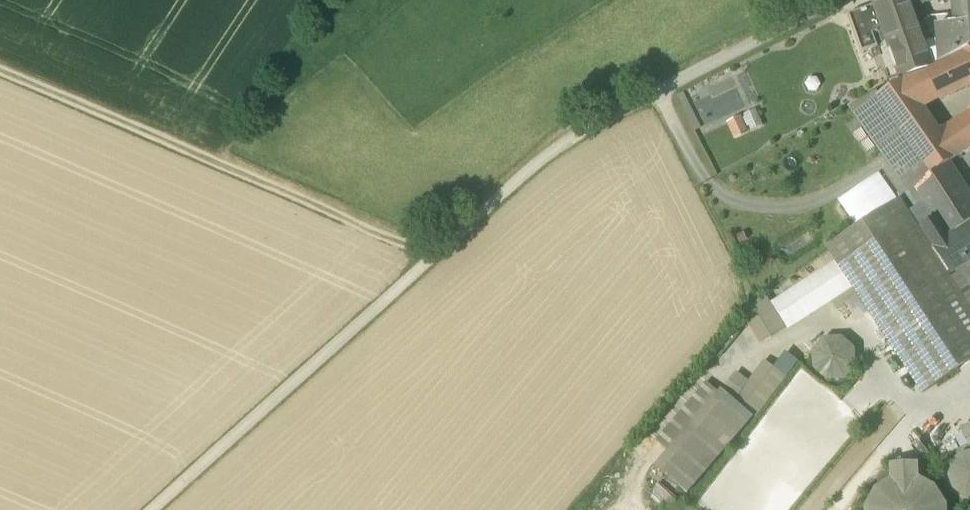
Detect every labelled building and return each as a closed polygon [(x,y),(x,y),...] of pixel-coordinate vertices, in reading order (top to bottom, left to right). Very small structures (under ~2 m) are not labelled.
[(877,4),(886,29),(903,76),(930,68),(919,36),(905,0),(887,0),(877,4)] [(963,25),(936,25),(938,69),(968,52),(967,49),(969,47),(969,0),(960,0),(963,25)] [(865,9),(849,14),(862,51),(878,46),(873,33),(886,29),(877,4),(865,9)] [(967,49),(968,52),(938,69),(928,72),(940,98),(969,83),(969,47),(967,49)] [(679,93),(694,129),(747,107),(732,72),(679,93)] [(904,79),(879,96),(876,92),(856,101),(867,118),(866,118),(871,125),(913,97),(920,92),(928,103),(940,98),(928,72),(904,79)] [(940,135),(913,97),(871,125),(899,163),(915,186),(948,163),(956,158),(956,157),(940,135)] [(734,136),(764,126),(758,109),(728,120),(734,136)] [(957,121),(969,140),(969,112),(957,121)] [(957,121),(940,135),(956,157),(969,148),(969,140),(957,121)] [(915,186),(899,163),(886,172),(902,195),(915,186)] [(948,163),(915,186),(925,201),(937,220),(948,237),(969,223),(969,197),(948,163)] [(828,248),(923,393),(969,362),(969,307),(952,279),(969,267),(969,263),(968,260),(951,271),(923,229),(937,220),(925,201),(908,212),(900,201),(828,248)] [(948,237),(937,220),(923,229),(951,271),(968,260),(969,259),(969,223),(948,237)] [(857,296),(836,263),(773,303),(787,327),(832,301),(837,309),(857,296)] [(952,279),(969,307),(969,267),(952,279)] [(779,344),(753,303),(745,308),(771,350),(779,344)] [(854,349),(841,338),(824,339),(814,352),(816,368),(828,379),(844,378),(854,365),(854,349)] [(727,387),(760,411),(783,378),(762,363),(748,382),(737,374),(727,387)] [(729,396),(663,473),(687,494),(754,417),(729,396)] [(969,451),(961,454),(954,459),(950,467),(948,475),(950,485),(955,493),(963,498),(969,500),(969,452),(969,451)] [(919,478),(918,463),(889,464),(890,479),(885,481),(875,489),(868,500),(865,509),(948,509),(947,509),(943,496),(934,486),(923,479),(919,478)]
